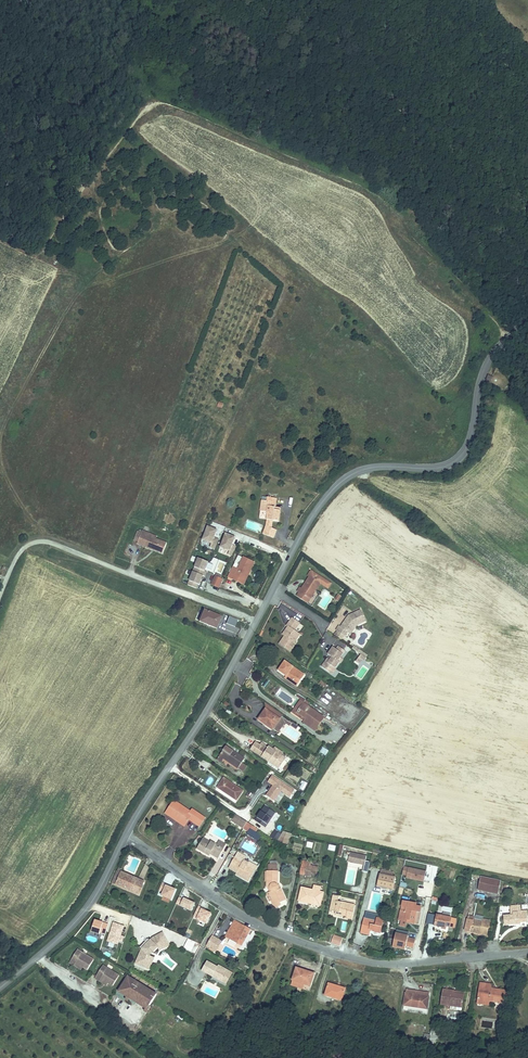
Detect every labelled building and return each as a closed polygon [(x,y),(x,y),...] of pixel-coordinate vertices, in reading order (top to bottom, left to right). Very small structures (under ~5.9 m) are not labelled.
[(277,498),(263,496),(259,518),(267,519),(267,520),(273,521),(279,521),(280,510),(275,510),(275,507),(277,498)] [(266,526),(264,530),(267,531),(269,527),(271,528),(273,521),(267,520),(266,526)] [(214,538),(217,532),(213,531),(213,529),(208,527),(203,540),(212,543),(210,547),(215,549),(218,539),(214,538)] [(267,531),(264,530),(263,534),(273,538),(276,530),(271,528),(269,527),(267,531)] [(167,542),(156,538),(155,539),(147,536),(149,532),(142,530),(137,542),(163,553),(167,542)] [(228,554),(232,556),(236,547),(233,545),(236,540),(232,538),(233,536),(228,534),(222,546),(230,551),(228,554)] [(228,577),(233,580),(235,576),(243,580),(248,570),(250,572),(254,563),(244,557),(243,558),(239,556),(228,577)] [(207,572),(205,571),(208,562),(198,558),(193,572),(194,572),(193,577),(191,576),(188,585),(196,589),(198,584),(199,585),(203,576),(205,577),(207,572)] [(235,576),(233,580),(243,585),(250,572),(248,570),(243,580),(235,576)] [(222,579),(215,576),(211,584),(218,587),(222,579)] [(307,585),(305,583),(302,588),(300,587),(297,591),(299,592),(310,600),(316,591),(321,583),(310,576),(306,581),(308,583),(307,585)] [(310,600),(299,592),(297,596),(308,603),(310,600)] [(217,622),(219,616),(204,610),(199,621),(216,628),(218,622),(217,622)] [(336,630),(337,631),(344,636),(345,636),(348,632),(349,633),(355,624),(356,624),(357,625),(366,621),(361,610),(348,615),(347,618),(348,619),(347,621),(345,620),(341,627),(339,626),(336,630)] [(228,615),(225,623),(235,626),(238,619),(228,615)] [(288,627),(285,632),(287,633),(285,636),(280,644),(290,651),(295,643),(294,642),(300,634),(294,630),(300,623),(292,618),(287,626),(288,627)] [(337,631),(335,635),(342,639),(344,636),(337,631)] [(343,654),(334,647),(328,654),(330,655),(332,657),(330,660),(328,658),(322,667),(330,672),(333,667),(335,668),(340,662),(338,661),(343,654)] [(344,652),(343,654),(338,661),(340,662),(341,663),(347,654),(344,652)] [(279,670),(287,676),(294,681),(296,678),(300,681),(304,675),(285,661),(279,670)] [(294,681),(287,676),(285,678),(297,686),(300,681),(296,678),(294,681)] [(302,718),(305,721),(307,718),(304,716),(298,712),(304,703),(300,701),(293,712),(302,718)] [(305,721),(304,722),(316,730),(316,729),(321,722),(324,718),(304,703),(298,712),(304,716),(307,718),(305,721)] [(268,705),(258,720),(266,725),(266,724),(278,732),(285,722),(287,720),(280,715),(280,714),(268,705)] [(255,742),(251,749),(279,768),(286,758),(281,755),(273,750),(269,746),(268,747),(262,742),(260,745),(255,742)] [(234,764),(233,765),(243,771),(247,766),(242,763),(245,759),(226,746),(217,759),(221,762),(224,758),(231,763),(232,762),(234,764)] [(295,791),(273,776),(269,782),(274,786),(267,796),(275,801),(282,791),(291,797),(295,791)] [(228,793),(227,794),(237,800),(243,791),(224,778),(218,787),(225,792),(226,791),(228,793)] [(302,781),(299,788),(304,790),(307,782),(302,781)] [(174,801),(167,812),(175,817),(174,819),(185,826),(189,820),(188,819),(190,818),(200,825),(205,818),(193,809),(191,812),(174,801)] [(272,810),(265,806),(255,821),(266,828),(273,816),(269,814),(272,810)] [(236,814),(231,821),(236,824),(240,817),(236,814)] [(247,822),(240,817),(236,824),(243,829),(247,822)] [(247,822),(243,829),(248,832),(251,828),(255,831),(257,829),(247,822)] [(251,830),(248,834),(255,838),(258,834),(251,830)] [(271,838),(277,842),(282,834),(275,831),(271,838)] [(283,831),(277,842),(286,846),(291,834),(283,831)] [(197,848),(206,853),(207,852),(210,853),(218,858),(226,845),(219,841),(216,845),(211,842),(209,844),(202,840),(197,848)] [(366,856),(350,853),(350,854),(349,859),(358,861),(358,863),(364,865),(366,856)] [(236,856),(231,865),(239,869),(242,871),(241,873),(250,878),(257,866),(249,862),(248,863),(236,856)] [(311,863),(307,862),(304,875),(311,876),(312,871),(313,866),(310,866),(311,863)] [(406,876),(406,878),(414,880),(414,879),(417,879),(416,881),(424,882),(426,872),(404,867),(402,875),(406,876)] [(121,869),(119,868),(117,870),(112,883),(139,894),(142,887),(144,882),(137,879),(120,872),(121,869)] [(272,901),(275,908),(281,905),(280,902),(286,900),(281,889),(279,890),(278,889),(279,888),(278,887),(278,886),(278,885),(278,871),(277,871),(268,871),(267,871),(267,882),(267,888),(270,888),(270,889),(271,890),(272,891),(269,892),(273,900),(272,901)] [(381,874),(380,873),(377,887),(393,890),(393,889),(395,889),(396,884),(394,884),(396,877),(392,876),(393,872),(388,871),(388,875),(381,874)] [(501,880),(481,876),(481,878),(478,889),(498,894),(501,880)] [(435,883),(427,881),(424,893),(432,895),(435,883)] [(162,883),(159,890),(163,892),(162,896),(171,900),(176,890),(169,887),(166,886),(167,885),(162,883)] [(313,890),(302,888),(299,901),(309,903),(309,901),(321,904),(323,893),(318,892),(313,890)] [(334,895),(333,901),(332,904),(332,903),(330,910),(335,911),(335,913),(346,916),(346,918),(352,919),(355,905),(338,901),(339,896),(334,895)] [(183,899),(179,897),(176,904),(191,911),(195,903),(184,898),(183,899)] [(411,923),(415,924),(417,912),(420,912),(422,907),(416,906),(416,904),(411,903),(411,905),(408,904),(408,902),(403,901),(399,920),(401,920),(400,926),(405,927),(407,920),(411,921),(411,923)] [(197,919),(207,924),(211,914),(205,911),(202,909),(202,908),(198,906),(194,916),(198,918),(197,919)] [(504,916),(504,925),(516,924),(516,922),(519,922),(527,922),(527,920),(527,911),(521,911),(521,906),(510,906),(510,913),(513,913),(513,915),(511,915),(504,916)] [(365,917),(361,933),(369,934),(370,930),(380,932),(383,920),(377,918),(378,915),(366,912),(365,917)] [(468,915),(465,930),(487,935),(490,921),(483,919),(484,916),(476,914),(475,916),(468,915)] [(456,919),(437,915),(435,925),(442,927),(442,928),(445,929),(446,926),(454,928),(456,919)] [(107,934),(111,925),(97,920),(93,932),(102,934),(102,933),(107,934)] [(251,929),(235,920),(226,937),(230,939),(231,939),(233,940),(233,941),(241,946),(251,929)] [(124,944),(127,937),(123,936),(126,927),(116,923),(109,942),(120,945),(121,943),(124,944)] [(396,933),(393,947),(405,950),(406,946),(414,948),(415,939),(408,938),(408,936),(396,933)] [(147,960),(150,955),(153,951),(157,947),(161,945),(163,949),(169,945),(164,935),(160,937),(159,935),(153,938),(150,941),(143,949),(142,950),(138,958),(141,959),(139,964),(149,969),(152,962),(147,960)] [(340,946),(343,938),(334,935),(331,943),(340,946)] [(217,938),(212,936),(207,945),(211,948),(217,938)] [(191,951),(195,940),(183,937),(182,941),(180,940),(178,946),(191,951)] [(221,941),(217,938),(211,948),(213,949),(215,950),(216,951),(221,941)] [(141,947),(143,949),(150,941),(149,940),(146,942),(141,947)] [(70,962),(74,965),(76,962),(83,967),(88,970),(94,960),(77,950),(70,962)] [(172,969),(176,965),(165,956),(161,961),(172,969)] [(202,970),(213,976),(214,975),(223,980),(229,971),(219,965),(218,967),(207,961),(202,970)] [(95,978),(100,981),(101,978),(108,982),(113,986),(119,976),(103,965),(95,978)] [(293,974),(294,974),(296,968),(306,972),(306,973),(308,974),(308,972),(314,974),(315,972),(295,966),(293,974)] [(293,980),(304,984),(310,986),(314,974),(308,972),(308,974),(306,973),(306,972),(296,968),(294,974),(293,980)] [(232,973),(229,971),(223,980),(214,975),(213,976),(226,984),(232,973)] [(157,994),(128,977),(119,992),(148,1009),(157,994)] [(304,984),(293,980),(291,985),(303,989),(304,984)] [(478,999),(478,1003),(484,1004),(484,1000),(489,1001),(506,1003),(507,991),(499,990),(498,992),(490,991),(491,989),(491,985),(486,984),(481,983),(478,999)] [(329,984),(325,995),(342,1000),(345,988),(329,984)] [(406,989),(404,1005),(427,1009),(430,993),(406,989)] [(453,991),(443,989),(441,1004),(451,1006),(450,1009),(461,1011),(464,995),(453,993),(453,991)] [(438,1026),(432,1025),(429,1042),(429,1047),(433,1048),(434,1042),(435,1038),(437,1038),(438,1037),(440,1037),(441,1032),(438,1032),(439,1028),(438,1028),(438,1026)]
